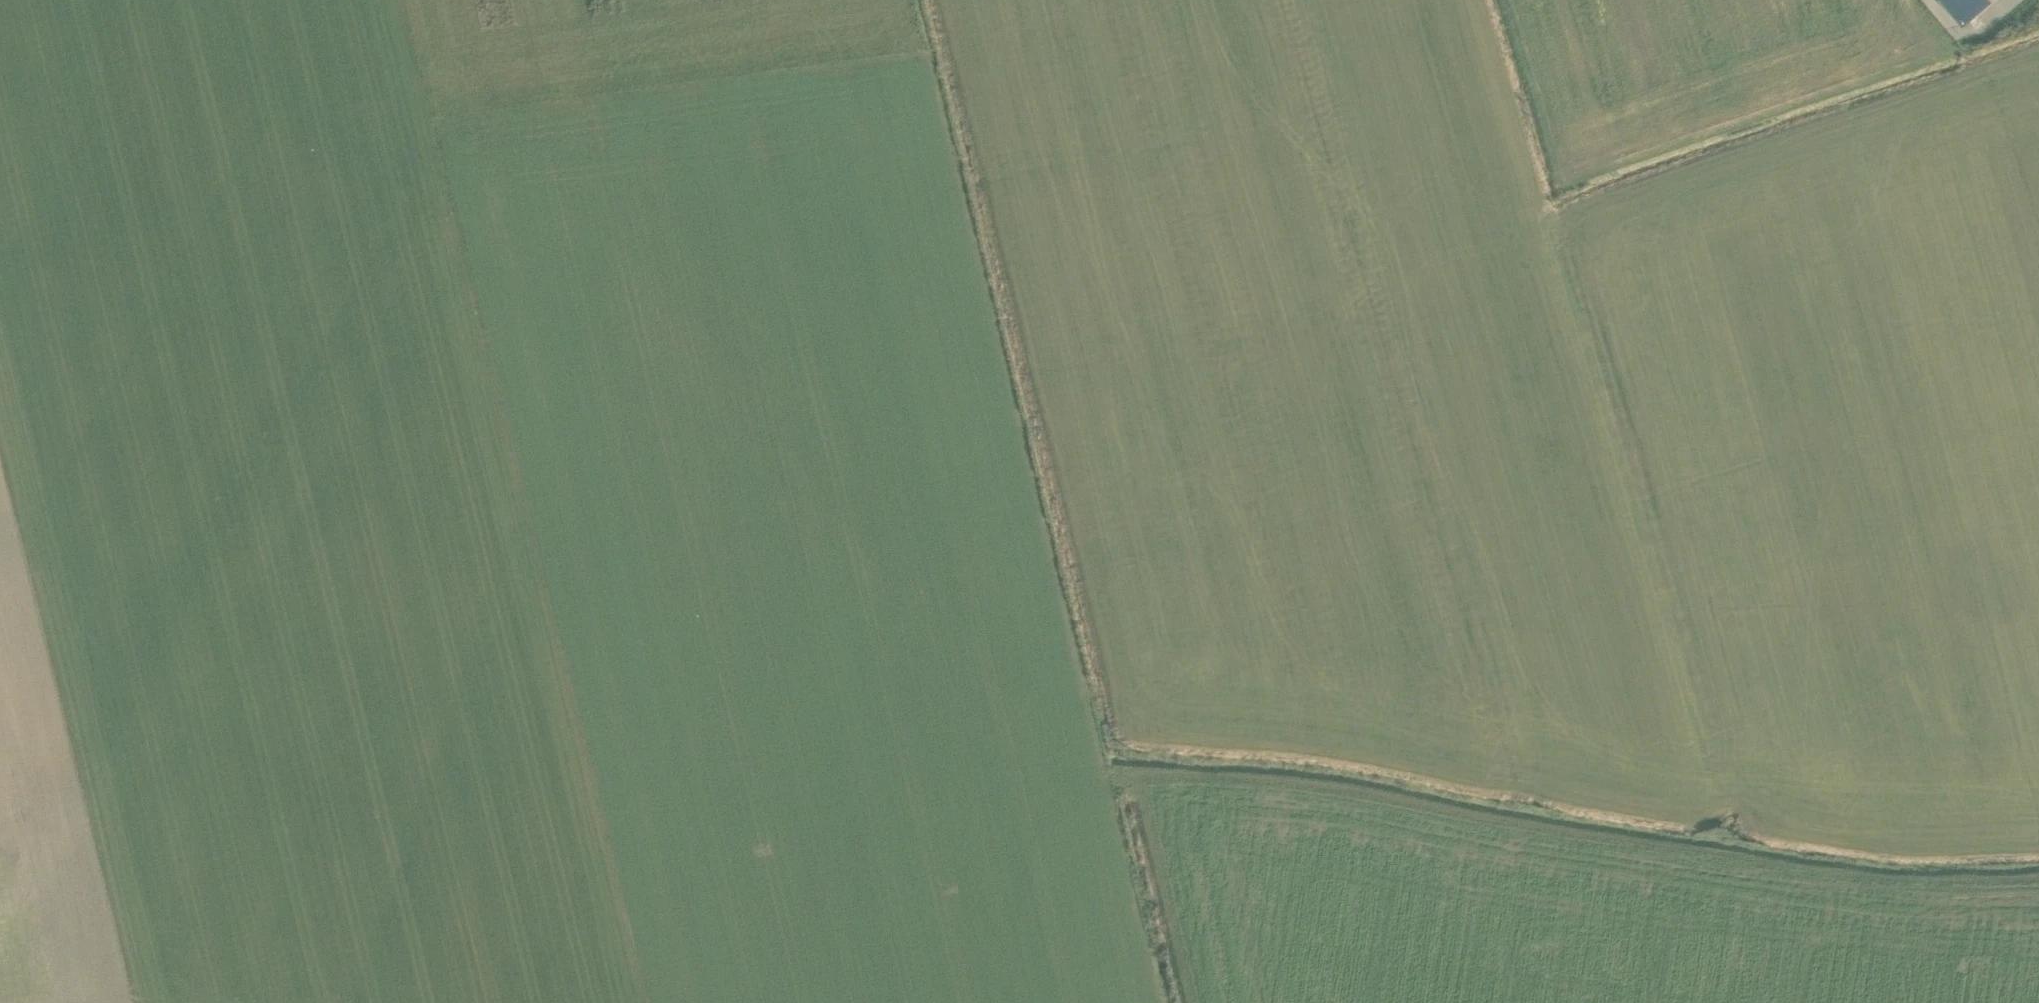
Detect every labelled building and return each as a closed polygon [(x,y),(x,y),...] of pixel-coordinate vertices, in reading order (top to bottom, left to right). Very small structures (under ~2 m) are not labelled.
[(1959,27),(1989,1),(1989,0),(1937,0),(1959,27)]
